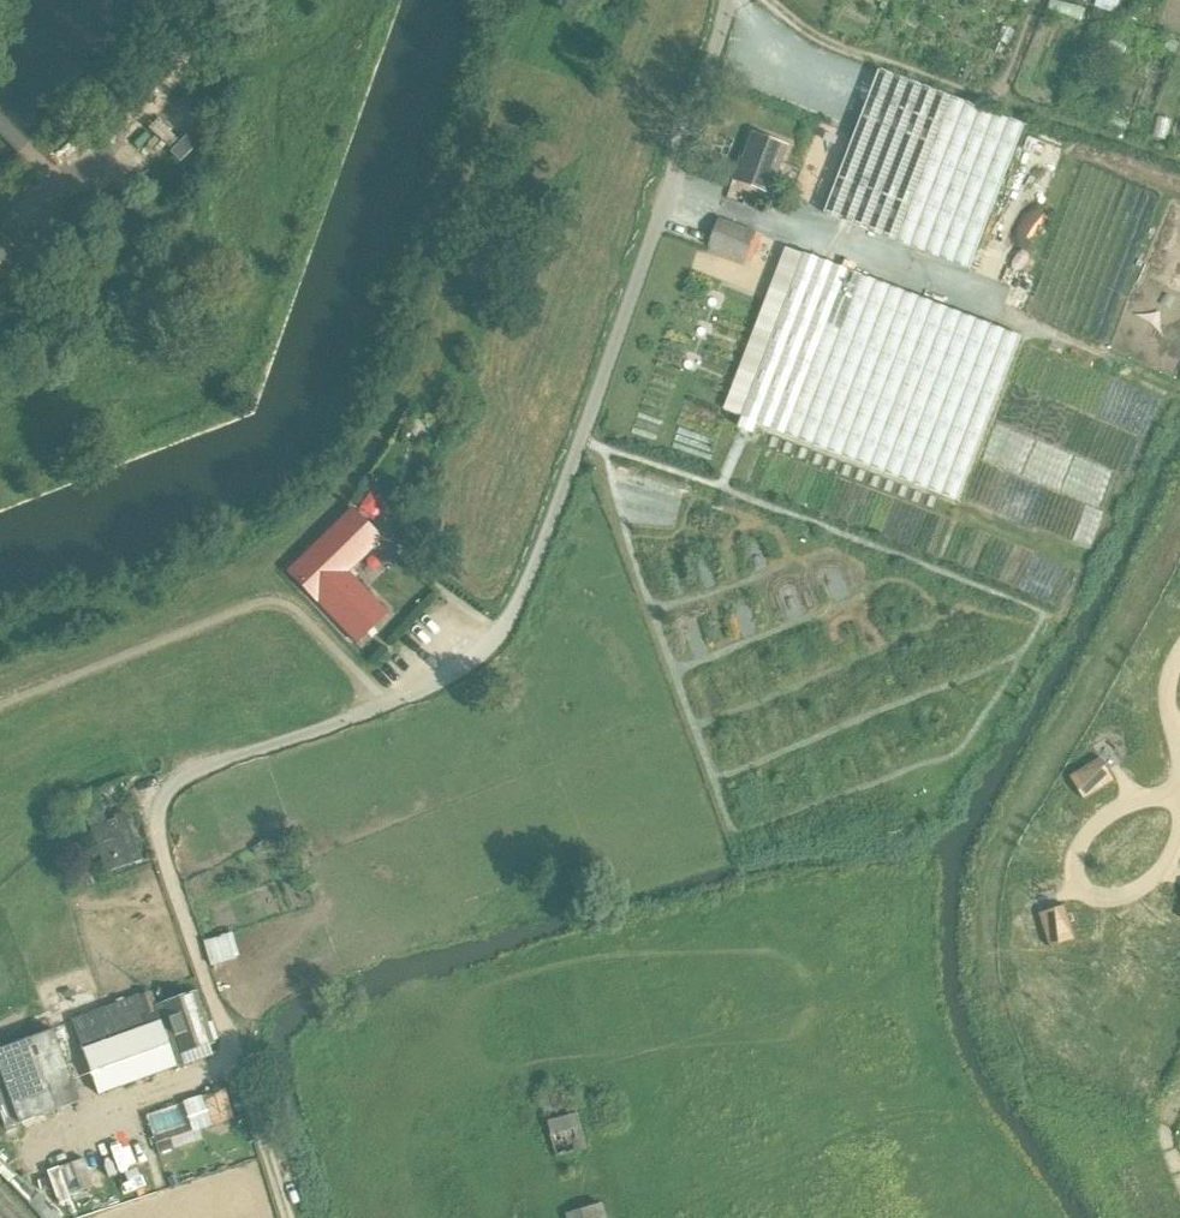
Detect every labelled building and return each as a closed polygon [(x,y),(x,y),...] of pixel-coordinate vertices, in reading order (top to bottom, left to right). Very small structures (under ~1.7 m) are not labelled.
[(1095,5),(1116,12),(1120,0),(1097,0),(1095,5)] [(1133,11),(1130,18),(1138,21),(1140,14),(1133,11)] [(1169,39),(1165,49),(1177,53),(1179,44),(1179,43),(1169,39)] [(880,70),(826,214),(970,269),(1025,124),(880,70)] [(734,179),(769,193),(787,146),(755,134),(742,167),(739,166),(734,179)] [(720,219),(709,246),(747,260),(756,233),(720,219)] [(19,256),(0,238),(0,275),(19,256)] [(803,253),(742,417),(752,420),(961,497),(1021,333),(803,253)] [(351,508),(287,571),(356,642),(387,612),(348,572),(381,539),(351,508)] [(1114,780),(1100,757),(1070,776),(1085,799),(1114,780)] [(90,828),(91,827),(100,824),(106,822),(97,797),(81,803),(90,828)] [(91,827),(97,846),(106,872),(141,860),(125,816),(116,820),(115,819),(106,822),(100,824),(91,827)] [(69,875),(70,877),(74,887),(93,881),(89,868),(69,875)] [(1076,938),(1065,905),(1039,914),(1051,947),(1076,938)] [(233,930),(205,937),(212,962),(240,954),(233,930)] [(154,1006),(149,994),(148,991),(71,1019),(98,1094),(175,1066),(172,1056),(212,1042),(195,992),(154,1006)] [(0,1048),(0,1117),(4,1129),(54,1112),(61,1108),(78,1102),(52,1030),(0,1048)] [(539,1092),(551,1135),(550,1135),(556,1156),(586,1148),(568,1083),(539,1092)] [(234,1117),(224,1089),(201,1097),(212,1126),(234,1117)] [(92,1182),(93,1187),(106,1185),(97,1143),(77,1147),(81,1168),(53,1174),(56,1190),(92,1182)] [(36,1194),(16,1173),(7,1181),(27,1202),(36,1194)] [(38,1193),(36,1194),(27,1202),(42,1217),(61,1217),(38,1193)] [(567,1217),(605,1217),(600,1203),(566,1214),(567,1217)]
